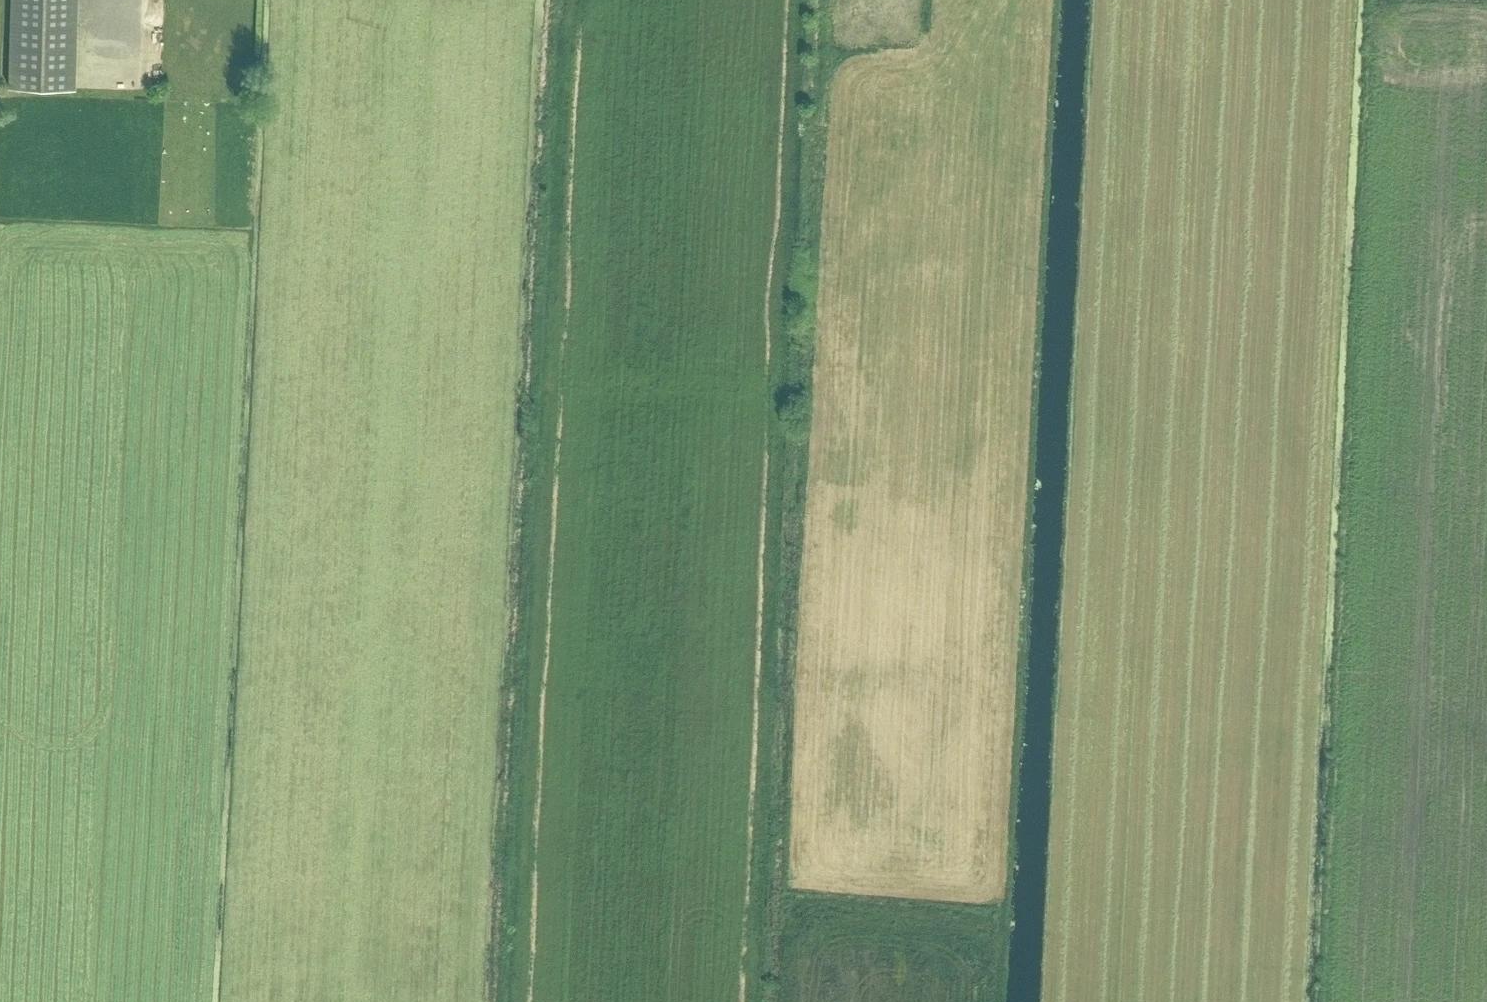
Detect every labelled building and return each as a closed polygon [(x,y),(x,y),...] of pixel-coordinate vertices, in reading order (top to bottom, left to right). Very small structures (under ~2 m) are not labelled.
[(8,86),(74,88),(76,0),(11,0),(8,86)]
